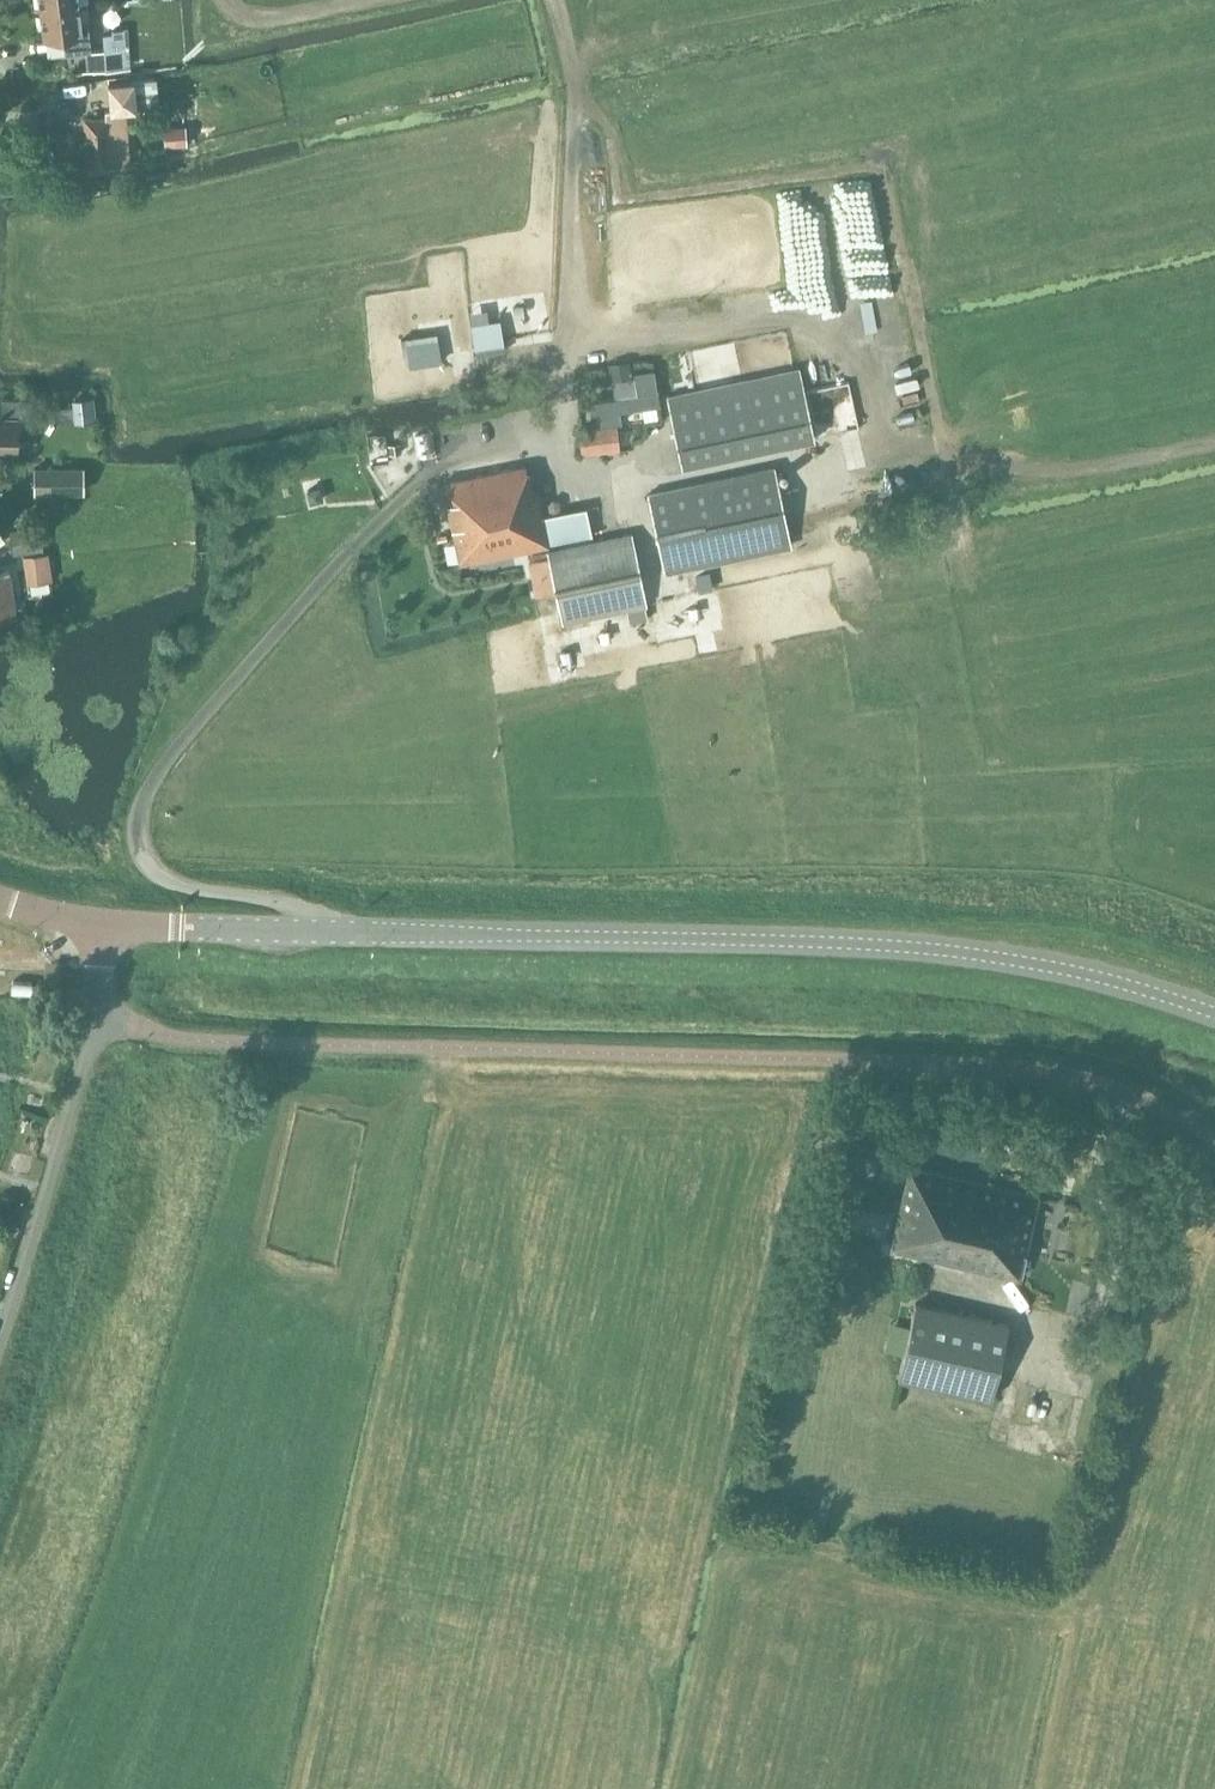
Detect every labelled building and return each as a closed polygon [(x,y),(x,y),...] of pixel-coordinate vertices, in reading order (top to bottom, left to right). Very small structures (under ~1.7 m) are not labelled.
[(40,9),(78,4),(78,0),(39,0),(40,9)] [(63,34),(65,52),(91,49),(88,20),(80,21),(78,4),(40,9),(44,36),(63,34)] [(113,33),(106,33),(108,71),(134,70),(134,66),(129,66),(126,28),(113,28),(113,33)] [(108,74),(109,81),(111,109),(106,109),(106,115),(83,117),(85,140),(87,170),(112,168),(111,166),(130,164),(126,109),(137,108),(159,107),(156,78),(135,79),(134,73),(134,70),(108,71),(108,74)] [(164,127),(163,127),(164,145),(187,143),(186,126),(182,126),(164,127)] [(498,320),(471,325),(477,356),(504,352),(501,336),(498,320)] [(436,333),(404,338),(409,368),(441,362),(436,333)] [(666,395),(681,466),(813,438),(798,367),(793,368),(693,389),(666,395)] [(594,399),(597,425),(622,422),(620,410),(660,404),(655,368),(635,371),(636,378),(612,381),(614,396),(594,399)] [(17,450),(17,429),(30,429),(31,397),(2,397),(2,416),(0,416),(0,450),(17,450)] [(579,430),(582,454),(620,450),(617,426),(579,430)] [(549,542),(592,533),(586,505),(544,514),(538,488),(531,489),(526,464),(443,482),(460,562),(549,543),(549,542)] [(34,480),(34,493),(49,493),(84,492),(84,466),(34,467),(34,480)] [(789,531),(775,466),(648,492),(661,553),(664,569),(791,543),(789,531)] [(319,487),(306,490),(309,504),(322,501),(319,487)] [(11,529),(15,553),(42,549),(38,524),(11,529)] [(556,593),(562,622),(647,603),(638,558),(632,531),(547,550),(549,556),(526,561),(534,598),(556,593)] [(24,556),(28,583),(54,579),(49,552),(24,556)] [(0,572),(0,618),(18,615),(11,570),(0,572)] [(53,1099),(29,1093),(26,1103),(51,1109),(53,1099)] [(908,1167),(909,1167),(891,1247),(1019,1277),(1038,1194),(912,1165),(912,1164),(909,1164),(908,1167)] [(3,1192),(1,1198),(18,1203),(20,1197),(3,1192)] [(1,1198),(0,1201),(0,1217),(13,1221),(18,1203),(1,1198)] [(898,1376),(992,1398),(1009,1324),(915,1302),(898,1376)]
